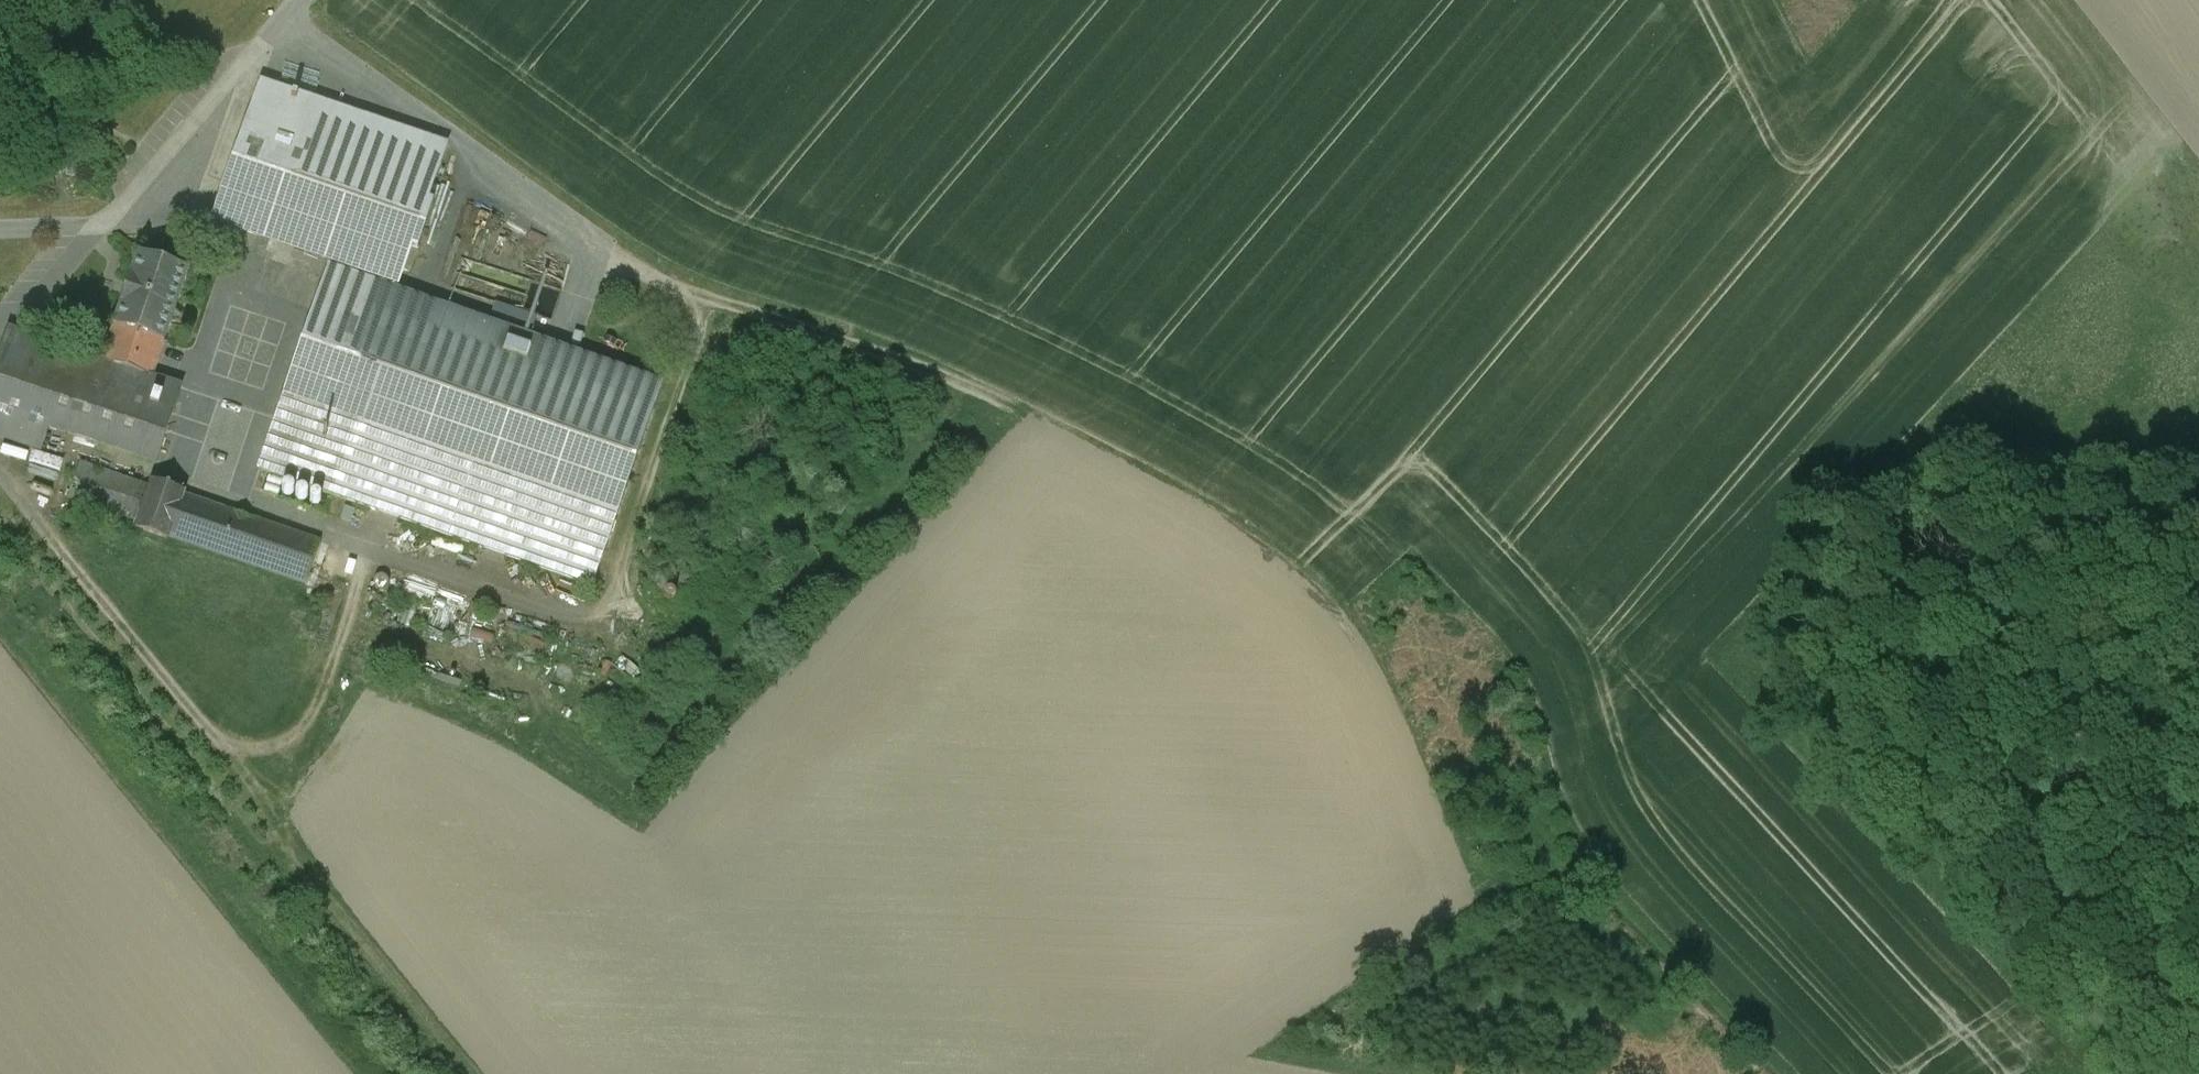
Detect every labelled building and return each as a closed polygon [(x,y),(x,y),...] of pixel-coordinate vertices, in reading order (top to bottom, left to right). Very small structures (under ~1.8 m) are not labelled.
[(434,178),(305,133),(315,102),(262,83),(219,207),(402,270),(409,273),(439,188),(432,186),(434,178)] [(186,270),(141,255),(138,254),(137,257),(131,278),(130,277),(121,304),(122,304),(115,325),(114,325),(114,327),(115,328),(103,362),(151,378),(163,343),(164,344),(165,341),(187,273),(188,274),(189,271),(186,270)] [(516,276),(565,286),(566,277),(555,274),(554,279),(546,277),(549,262),(519,256),(516,276)] [(562,292),(462,259),(452,290),(496,304),(492,316),(533,330),(537,318),(552,323),(562,292)] [(395,313),(376,307),(375,310),(322,291),(260,471),(267,473),(261,491),(325,513),(331,495),(336,497),(362,423),(618,513),(654,408),(523,362),(526,355),(506,348),(503,355),(393,316),(395,313)] [(9,331),(0,357),(0,437),(40,450),(48,427),(156,463),(181,388),(151,378),(103,362),(9,331)] [(618,513),(362,423),(336,497),(592,588),(618,513)] [(319,543),(182,496),(183,493),(152,482),(150,488),(79,464),(68,497),(139,522),(136,529),(167,539),(168,537),(305,584),(319,543)]
